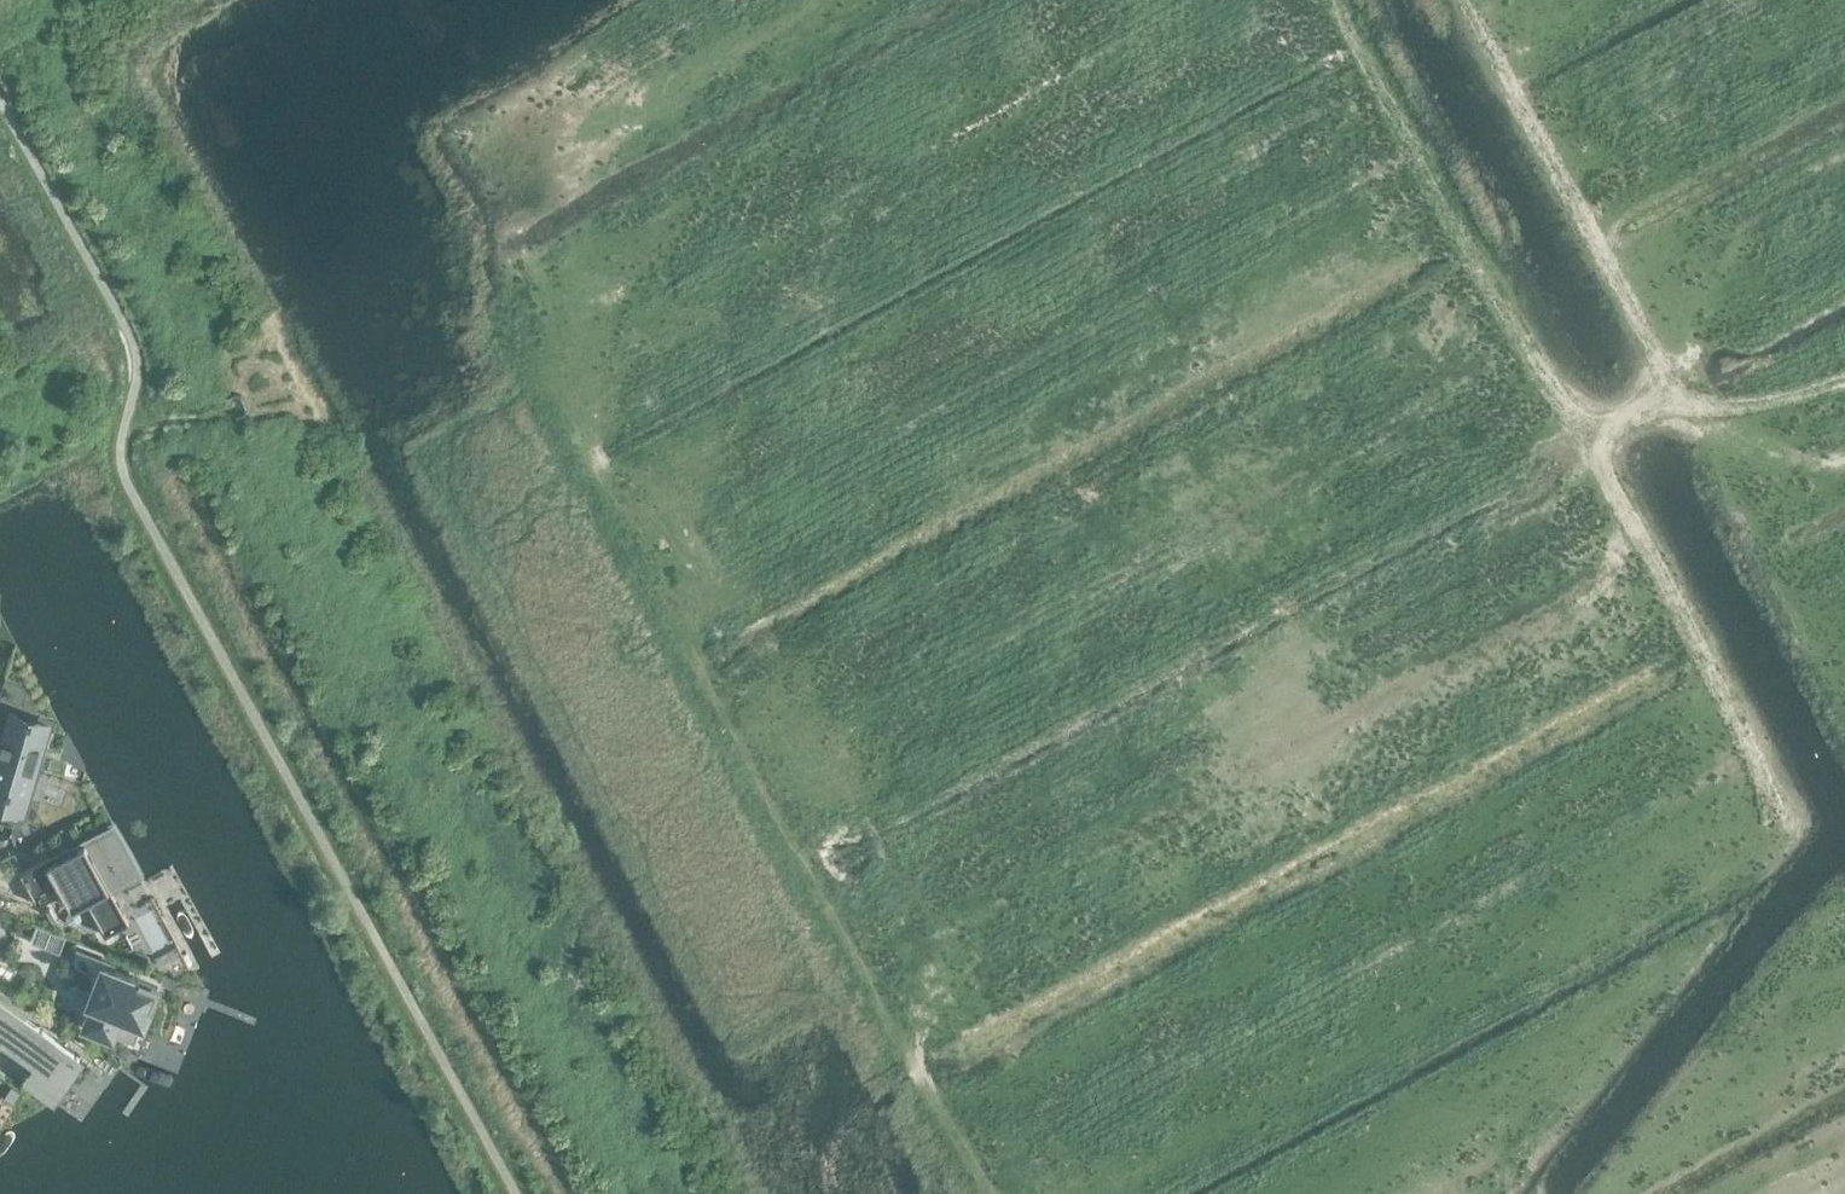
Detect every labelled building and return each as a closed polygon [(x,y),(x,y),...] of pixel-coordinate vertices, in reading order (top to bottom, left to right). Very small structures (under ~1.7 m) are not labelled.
[(0,755),(0,789),(6,791),(6,792),(11,794),(11,792),(27,797),(48,726),(32,721),(33,720),(28,718),(27,720),(11,715),(4,742),(2,742),(2,743),(3,744),(1,751),(0,750),(0,752),(1,752),(0,755)] [(67,847),(20,873),(37,906),(63,892),(73,910),(86,902),(105,936),(129,923),(110,889),(141,872),(116,827),(70,852),(67,847)] [(103,968),(77,958),(71,973),(97,983),(90,1002),(94,1003),(85,1026),(112,1036),(121,1014),(144,1023),(158,987),(104,966),(103,968)] [(38,1063),(28,1078),(54,1095),(62,1083),(65,1085),(83,1059),(0,1002),(0,1037),(38,1063)]
